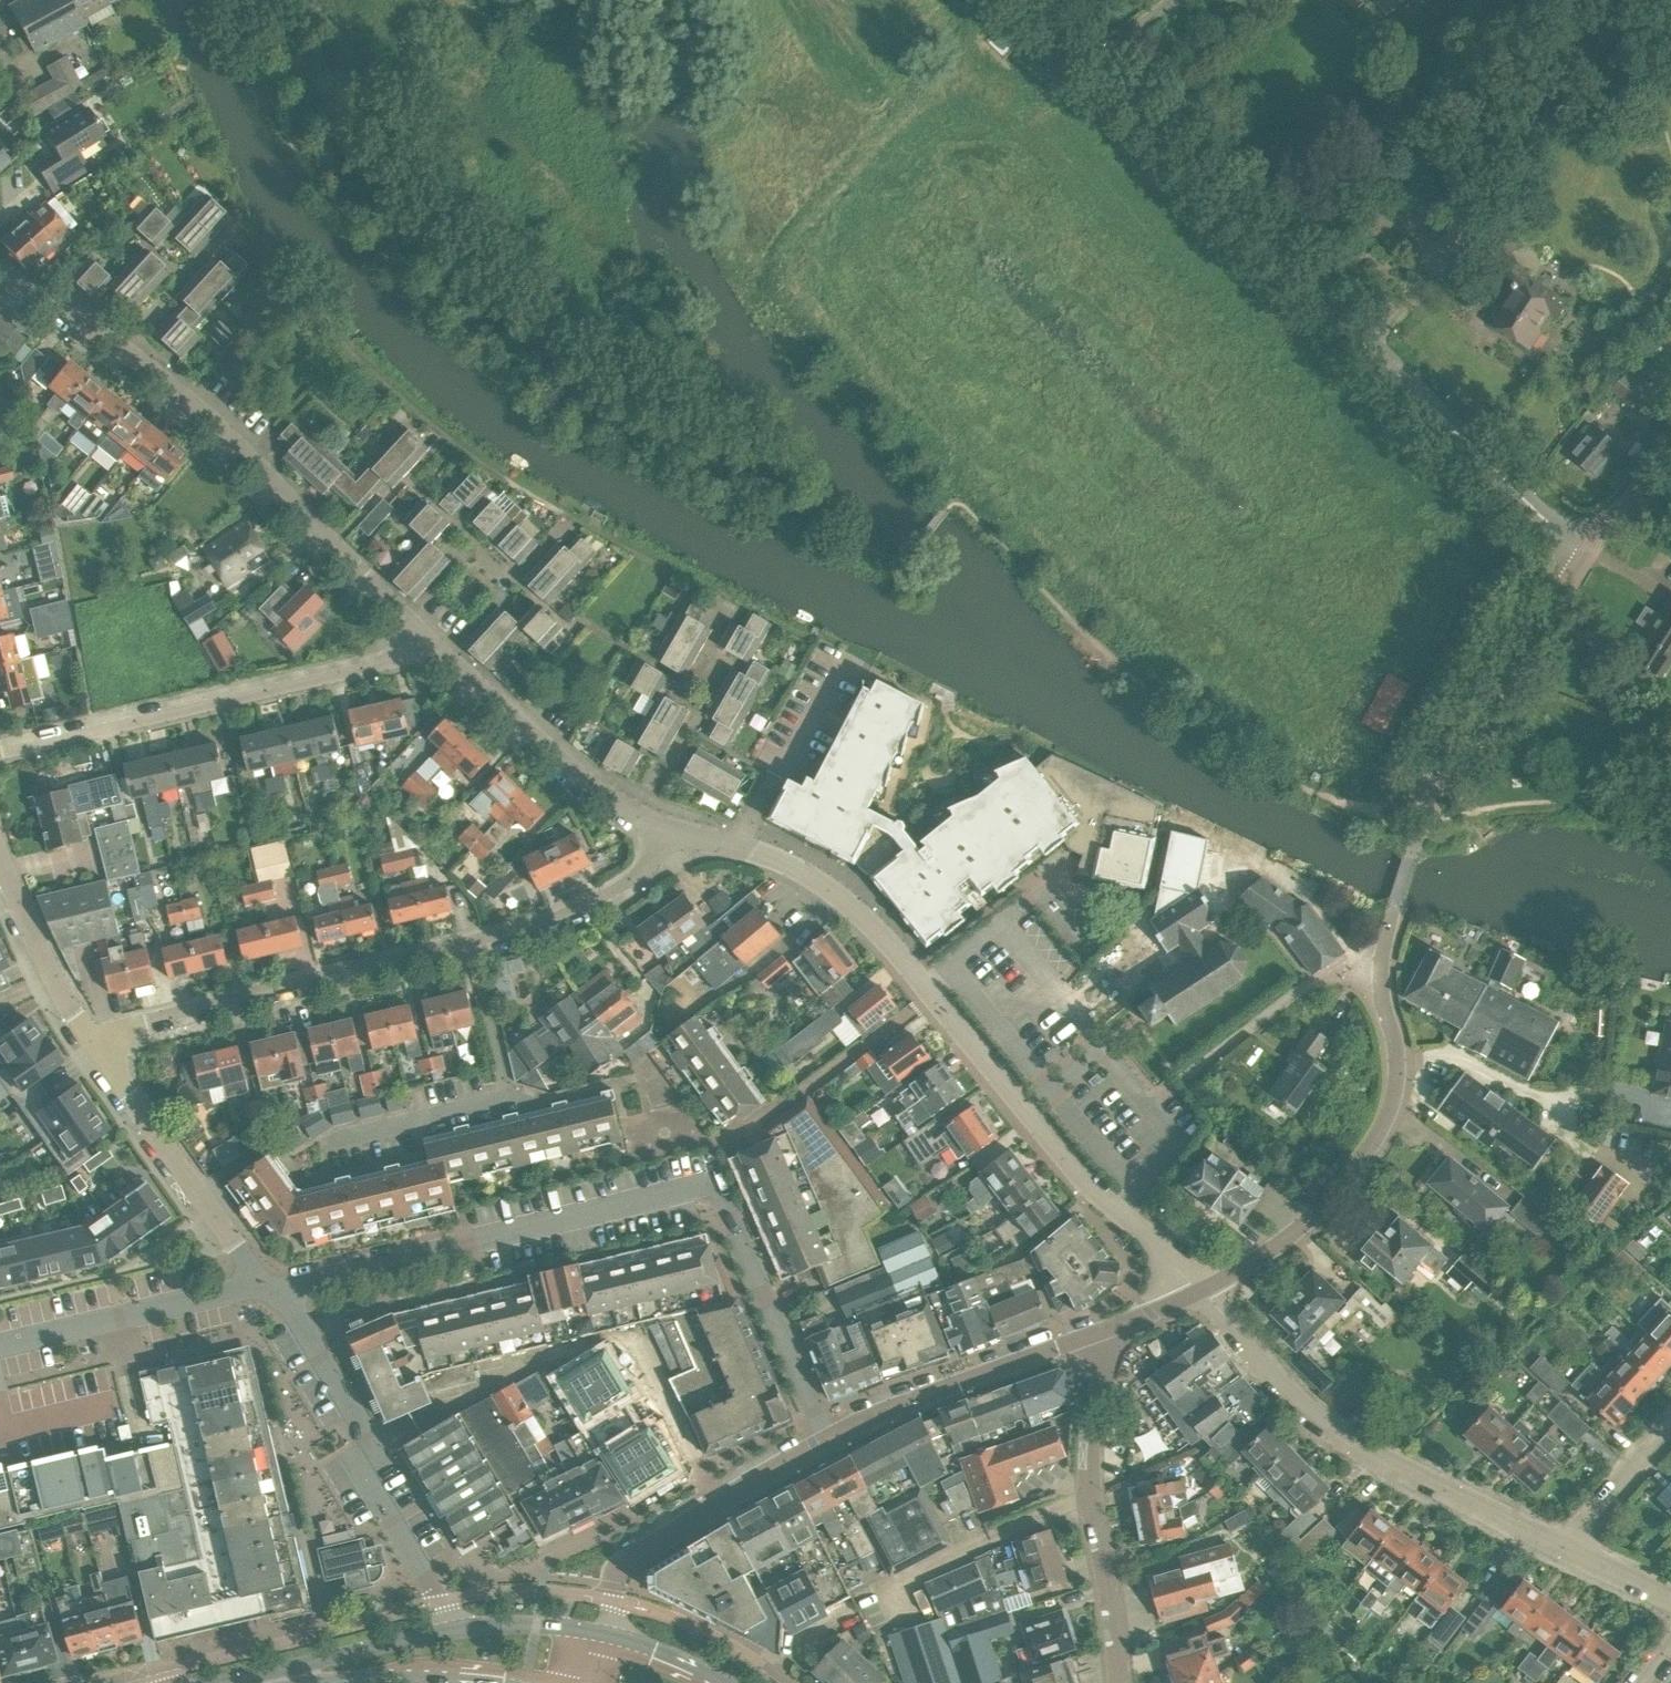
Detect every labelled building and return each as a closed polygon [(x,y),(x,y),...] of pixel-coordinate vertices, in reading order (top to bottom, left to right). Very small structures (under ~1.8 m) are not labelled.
[(72,0),(18,0),(8,6),(33,53),(86,24),(81,16),(72,0)] [(81,16),(109,0),(72,0),(81,16)] [(1406,1),(1411,8),(1422,0),(1374,0),(1386,16),(1406,1)] [(22,96),(33,115),(112,71),(108,65),(79,81),(65,56),(46,66),(53,79),(22,96)] [(88,107),(45,133),(57,154),(37,167),(52,191),(90,168),(79,151),(105,135),(88,107)] [(11,160),(0,148),(0,170),(11,160)] [(185,212),(212,236),(230,216),(204,192),(185,212)] [(56,247),(53,244),(76,224),(54,198),(27,216),(0,239),(0,243),(25,270),(42,254),(45,257),(56,247)] [(156,246),(168,233),(174,227),(173,226),(147,202),(129,223),(155,247),(156,246)] [(193,256),(212,236),(185,212),(173,226),(174,227),(168,233),(193,256)] [(1569,301),(1527,273),(1512,251),(1521,245),(1509,229),(1483,249),(1509,284),(1504,291),(1510,295),(1492,322),(1526,345),(1548,313),(1557,320),(1569,301)] [(107,287),(127,305),(132,311),(170,272),(143,247),(112,280),(113,281),(107,287)] [(221,299),(250,267),(232,250),(220,262),(212,255),(194,275),(221,299)] [(87,256),(67,276),(94,301),(107,287),(113,281),(112,280),(87,256)] [(194,275),(176,295),(184,301),(177,309),(196,326),(221,299),(194,275)] [(153,334),(178,358),(179,359),(203,333),(196,326),(177,309),(153,334)] [(2,346),(15,328),(0,317),(0,344),(2,346)] [(1663,348),(1658,342),(1650,349),(1655,355),(1663,348)] [(33,352),(20,366),(24,386),(32,376),(46,388),(47,386),(55,392),(46,404),(48,406),(33,425),(36,440),(40,436),(60,409),(66,402),(67,401),(87,376),(86,375),(68,360),(53,379),(38,369),(46,359),(34,350),(33,352)] [(1613,390),(1633,407),(1648,391),(1627,373),(1613,390)] [(67,422),(76,429),(107,392),(87,376),(67,401),(77,410),(67,422)] [(95,446),(106,433),(126,408),(107,392),(76,429),(76,430),(95,446)] [(98,443),(95,446),(116,462),(126,450),(131,443),(147,424),(126,408),(106,433),(98,443)] [(1595,415),(1586,408),(1580,416),(1589,423),(1595,415)] [(328,449),(321,443),(296,420),(279,438),(291,450),(284,458),(304,476),(328,449)] [(1568,454),(1595,477),(1620,448),(1593,424),(1591,426),(1587,423),(1573,441),(1577,444),(1568,454)] [(164,443),(166,440),(147,424),(131,443),(126,450),(145,465),(146,466),(164,443)] [(431,450),(430,449),(404,425),(386,445),(412,469),(431,450)] [(367,426),(359,435),(365,440),(373,432),(367,426)] [(137,477),(121,496),(130,504),(155,473),(164,481),(185,455),(166,440),(164,443),(146,466),(145,465),(137,477)] [(56,455),(41,444),(38,448),(42,472),(46,468),(53,458),(56,455)] [(386,445),(368,464),(387,482),(394,488),(412,469),(386,445)] [(304,476),(324,494),(331,487),(340,495),(357,476),(328,449),(304,476)] [(53,458),(46,468),(49,484),(59,482),(53,458)] [(357,476),(340,495),(358,511),(387,482),(368,464),(357,476)] [(0,468),(0,482),(13,478),(10,465),(0,468)] [(468,469),(438,501),(456,518),(468,505),(486,485),(468,469)] [(79,480),(61,502),(74,512),(92,491),(79,480)] [(486,485),(468,505),(475,511),(470,517),(477,524),(474,527),(486,538),(508,515),(490,497),(494,492),(486,485)] [(92,492),(74,515),(66,516),(67,522),(98,517),(108,505),(92,492)] [(3,517),(10,516),(4,496),(0,497),(0,518),(3,517)] [(371,512),(382,522),(395,509),(384,498),(371,512)] [(132,517),(120,499),(101,522),(132,517)] [(433,544),(442,534),(451,524),(425,500),(406,520),(425,538),(433,544)] [(518,504),(508,515),(486,538),(510,561),(513,557),(521,565),(540,544),(521,526),(530,516),(518,504)] [(382,522),(371,512),(359,526),(369,536),(382,522)] [(271,561),(246,520),(204,549),(226,585),(251,569),(252,572),(271,561)] [(51,525),(38,528),(40,543),(54,540),(51,525)] [(551,552),(577,577),(600,552),(581,535),(569,548),(562,541),(551,552)] [(433,544),(425,538),(407,557),(434,582),(452,562),(433,544)] [(61,576),(54,541),(32,546),(40,581),(61,576)] [(168,556),(175,565),(191,553),(184,544),(168,556)] [(577,577),(551,552),(524,581),(551,605),(577,577)] [(407,557),(389,576),(416,601),(434,582),(407,557)] [(218,609),(209,594),(196,602),(188,588),(181,592),(178,581),(171,583),(173,598),(189,626),(218,609)] [(259,608),(278,627),(275,629),(295,650),(320,625),(312,617),(324,604),(308,587),(296,599),(282,585),(259,608)] [(1670,666),(1670,594),(1630,658),(1663,679),(1670,666)] [(706,626),(715,610),(692,597),(672,632),(703,650),(715,631),(706,626)] [(48,620),(69,614),(66,601),(44,607),(48,620)] [(565,629),(538,604),(520,623),(527,631),(554,655),(562,646),(555,640),(565,629)] [(509,650),(527,631),(520,623),(501,606),(483,626),(509,650)] [(751,663),(754,660),(775,625),(753,612),(744,627),(735,622),(721,646),(751,663)] [(72,629),(69,614),(48,620),(51,635),(72,629)] [(464,646),(491,670),(509,650),(483,626),(464,646)] [(239,662),(222,632),(205,642),(222,672),(239,662)] [(656,659),(688,677),(703,650),(672,632),(656,659)] [(18,660),(29,657),(23,634),(12,637),(12,635),(0,638),(0,665),(18,660)] [(32,656),(29,657),(18,660),(0,665),(0,691),(6,690),(10,707),(29,702),(29,701),(43,698),(32,656)] [(786,659),(777,673),(790,681),(798,666),(786,659)] [(657,701),(662,694),(672,677),(641,660),(627,684),(657,701)] [(775,672),(754,660),(751,663),(745,674),(736,669),(722,692),(753,710),(775,672)] [(864,691),(863,694),(816,782),(810,779),(805,787),(791,780),(770,819),(860,866),(859,867),(863,870),(891,821),(869,809),(874,800),(884,803),(885,800),(886,800),(893,768),(902,770),(909,738),(918,740),(926,706),(879,681),(866,682),(865,682),(865,683),(865,685),(865,688),(864,691)] [(1361,722),(1381,732),(1402,692),(1382,682),(1361,722)] [(717,721),(709,736),(731,748),(753,710),(722,692),(708,716),(717,721)] [(662,694),(657,701),(648,717),(679,735),(692,712),(662,694)] [(377,707),(385,739),(409,734),(408,727),(416,726),(421,718),(416,699),(402,702),(402,701),(377,707)] [(583,719),(596,726),(605,710),(594,703),(592,702),(583,719)] [(385,739),(377,707),(377,706),(351,713),(359,745),(385,739)] [(329,753),(342,750),(334,717),(311,722),(318,755),(320,766),(324,781),(324,782),(327,793),(338,790),(329,753)] [(634,740),(665,758),(679,735),(648,717),(634,740)] [(414,797),(416,799),(417,798),(429,784),(430,783),(429,782),(442,768),(443,769),(444,768),(469,741),(446,720),(429,738),(441,749),(433,758),(420,774),(417,770),(397,793),(409,804),(414,797)] [(311,722),(291,726),(297,760),(318,755),(311,722)] [(583,722),(580,728),(585,731),(589,725),(583,722)] [(278,792),(288,789),(282,764),(297,760),(291,726),(266,732),(274,766),(276,776),(278,792)] [(249,771),(263,768),(274,766),(266,732),(241,738),(249,771)] [(614,736),(600,760),(630,778),(644,754),(614,736)] [(490,760),(469,741),(444,768),(443,769),(452,777),(460,767),(473,779),(490,760)] [(194,748),(202,782),(224,777),(217,743),(194,748)] [(202,782),(194,748),(171,754),(178,787),(202,782)] [(701,748),(691,764),(683,778),(706,792),(724,761),(701,748)] [(75,752),(78,765),(91,762),(88,749),(75,752)] [(149,758),(157,792),(178,787),(171,754),(149,758)] [(944,933),(947,936),(965,921),(960,914),(995,886),(1000,893),(1019,878),(1017,875),(1033,862),(1030,858),(1041,849),(1046,856),(1064,842),(1085,851),(1076,875),(1077,875),(1078,874),(1093,877),(1092,879),(1144,890),(1156,838),(1151,837),(1158,805),(1054,756),(1037,770),(1027,759),(982,779),(987,791),(980,797),(935,816),(940,828),(922,842),(926,848),(921,852),(904,831),(905,827),(903,823),(900,822),(896,824),(891,821),(863,870),(868,875),(869,874),(928,947),(944,933)] [(143,795),(151,829),(165,826),(163,818),(160,803),(157,792),(149,758),(125,764),(132,798),(143,795)] [(706,792),(730,806),(747,775),(724,761),(706,792)] [(361,797),(372,786),(366,762),(354,765),(361,797)] [(324,781),(320,766),(311,768),(314,783),(324,781)] [(489,811),(499,820),(524,793),(502,772),(485,790),(497,802),(489,811)] [(269,794),(278,792),(276,776),(265,779),(269,794)] [(417,798),(416,799),(426,808),(441,793),(430,783),(429,784),(417,798)] [(36,797),(42,823),(86,812),(82,796),(72,799),(69,789),(36,797)] [(204,793),(207,808),(217,805),(214,791),(204,793)] [(211,822),(207,808),(204,793),(195,795),(201,825),(211,822)] [(277,793),(269,795),(271,806),(280,804),(277,793)] [(524,793),(499,820),(508,829),(517,820),(529,831),(546,813),(524,793)] [(168,801),(160,803),(163,818),(172,816),(168,801)] [(129,820),(139,818),(135,803),(125,806),(128,819),(129,820)] [(87,812),(86,812),(42,823),(49,849),(83,840),(82,838),(93,835),(87,812)] [(389,816),(387,816),(395,851),(397,850),(399,857),(400,857),(403,870),(417,867),(412,848),(422,845),(389,816)] [(129,820),(132,834),(144,831),(140,817),(139,818),(129,820)] [(116,823),(95,828),(108,881),(141,872),(132,834),(129,820),(128,819),(116,823)] [(458,839),(470,851),(471,850),(486,834),(473,823),(458,839)] [(237,831),(240,842),(249,840),(247,829),(237,831)] [(1173,829),(1159,884),(1189,891),(1203,836),(1173,829)] [(498,847),(486,834),(471,850),(483,862),(498,847)] [(553,847),(567,876),(593,864),(579,835),(553,847)] [(253,844),(259,879),(293,874),(288,839),(253,844)] [(540,888),(567,876),(553,847),(527,859),(540,888)] [(381,854),(385,874),(403,870),(400,857),(399,857),(397,850),(395,851),(381,854)] [(349,862),(334,866),(338,886),(354,882),(349,862)] [(334,866),(333,866),(317,870),(321,887),(321,890),(338,886),(334,866)] [(495,898),(517,875),(507,866),(486,889),(495,898)] [(430,878),(417,881),(426,916),(454,909),(449,886),(433,890),(430,878)] [(467,888),(477,897),(486,887),(476,878),(467,888)] [(1262,878),(1237,900),(1275,927),(1314,975),(1344,952),(1307,903),(1302,906),(1262,878)] [(272,879),(257,882),(262,903),(277,899),(272,879)] [(125,953),(108,881),(38,897),(61,949),(75,974),(80,972),(73,946),(107,938),(111,956),(125,953)] [(426,916),(417,881),(404,884),(407,896),(391,899),(396,923),(426,916)] [(262,903),(257,882),(242,886),(246,906),(262,903)] [(149,918),(141,886),(129,889),(136,922),(149,918)] [(350,934),(342,899),(338,886),(321,890),(321,887),(320,887),(319,893),(321,901),(324,906),(330,904),(332,914),(315,918),(321,941),(350,934)] [(697,960),(694,962),(695,964),(716,989),(782,936),(777,931),(774,927),(762,934),(759,929),(768,921),(763,913),(760,910),(763,906),(761,901),(754,892),(720,921),(728,935),(697,960)] [(724,892),(709,902),(720,916),(734,906),(724,892)] [(687,895),(663,912),(690,949),(697,960),(728,935),(720,921),(709,928),(687,895)] [(185,900),(190,920),(205,916),(200,896),(185,900)] [(342,899),(350,934),(379,927),(374,904),(358,908),(355,896),(342,899)] [(174,924),(189,920),(190,920),(185,900),(169,904),(174,924)] [(666,953),(673,963),(690,949),(663,912),(639,928),(660,957),(666,953)] [(297,916),(268,923),(275,952),(304,945),(297,916)] [(1170,932),(1173,937),(1189,961),(1149,988),(1155,997),(1139,1007),(1152,1026),(1167,1016),(1174,1026),(1244,979),(1247,962),(1237,947),(1220,942),(1210,949),(1190,919),(1170,932)] [(275,952),(268,923),(239,930),(246,959),(275,952)] [(134,951),(125,953),(133,986),(155,981),(147,948),(143,931),(130,934),(134,951)] [(829,932),(804,951),(806,954),(795,963),(831,1009),(834,1007),(844,999),(854,990),(844,977),(857,968),(829,932)] [(221,934),(192,941),(199,970),(229,963),(221,934)] [(199,970),(192,941),(163,948),(170,977),(199,970)] [(1489,985),(1449,967),(1453,961),(1430,948),(1404,997),(1461,1027),(1454,1040),(1528,1079),(1559,1022),(1495,990),(1499,982),(1511,988),(1524,961),(1502,950),(1488,978),(1491,979),(1489,985)] [(690,949),(673,963),(668,966),(665,962),(646,975),(663,995),(664,994),(666,987),(695,964),(694,962),(697,960),(690,949)] [(125,953),(111,956),(96,960),(100,980),(107,978),(110,992),(133,986),(125,953)] [(761,976),(770,988),(795,968),(785,956),(761,976)] [(579,991),(597,1016),(626,994),(608,969),(579,991)] [(879,985),(845,1014),(863,1035),(865,1038),(893,1017),(889,1013),(897,1006),(879,985)] [(469,989),(446,995),(454,1028),(477,1023),(469,989)] [(515,1050),(509,1054),(516,1081),(530,1071),(530,1072),(551,1058),(552,1057),(572,1043),(572,1044),(592,1028),(594,1030),(603,1024),(597,1016),(579,991),(541,1020),(549,1031),(538,1038),(535,1034),(514,1049),(515,1050)] [(597,1016),(603,1024),(610,1033),(611,1032),(613,1031),(619,1038),(644,1018),(626,994),(597,1016)] [(446,995),(424,1000),(436,1050),(458,1044),(454,1028),(446,995)] [(405,1040),(410,1058),(423,1055),(411,1004),(389,1009),(397,1042),(405,1040)] [(843,1019),(834,1007),(831,1009),(780,1047),(794,1064),(825,1041),(822,1038),(843,1022),(843,1019)] [(367,1014),(374,1047),(397,1042),(389,1009),(367,1014)] [(664,1040),(724,1124),(740,1113),(744,1117),(757,1107),(754,1103),(759,1099),(748,1084),(756,1078),(747,1066),(739,1072),(718,1044),(726,1038),(717,1026),(709,1032),(698,1016),(664,1040)] [(340,1056),(348,1054),(352,1072),(366,1069),(353,1017),(331,1023),(340,1056)] [(28,1018),(3,1035),(0,1030),(0,1070),(44,1039),(44,1038),(42,1038),(28,1018)] [(753,1049),(762,1042),(745,1018),(736,1025),(753,1049)] [(1670,1097),(1670,1022),(1667,1021),(1653,1093),(1670,1097)] [(331,1023),(309,1028),(317,1062),(321,1076),(343,1070),(340,1056),(331,1023)] [(626,1052),(611,1032),(610,1033),(603,1024),(594,1030),(592,1028),(572,1044),(594,1074),(626,1052)] [(1270,1094),(1295,1111),(1325,1069),(1312,1059),(1327,1038),(1313,1027),(1287,1062),(1290,1065),(1270,1094)] [(626,1050),(635,1061),(661,1042),(652,1030),(626,1050)] [(296,1031),(274,1037),(285,1084),(307,1079),(296,1031)] [(914,1034),(883,1057),(899,1079),(930,1056),(928,1054),(932,1051),(925,1042),(921,1044),(914,1034)] [(251,1042),(263,1090),(285,1085),(285,1084),(274,1037),(251,1042)] [(44,1039),(0,1070),(0,1081),(10,1096),(11,1095),(19,1106),(43,1090),(34,1079),(60,1061),(44,1039)] [(753,1049),(761,1060),(772,1052),(763,1041),(762,1042),(753,1049)] [(227,1098),(249,1092),(238,1045),(215,1051),(227,1098)] [(491,1060),(487,1045),(476,1048),(479,1063),(491,1060)] [(227,1100),(215,1051),(194,1056),(195,1060),(184,1063),(188,1082),(183,1085),(180,1090),(180,1096),(182,1101),(187,1104),(194,1104),(213,1100),(214,1104),(227,1100)] [(845,1070),(852,1079),(862,1071),(878,1060),(872,1051),(845,1070)] [(443,1056),(431,1059),(434,1073),(446,1070),(443,1056)] [(423,1075),(434,1073),(431,1059),(420,1062),(423,1075)] [(890,1107),(897,1118),(898,1117),(909,1109),(913,1105),(914,1106),(953,1078),(941,1062),(900,1091),(902,1094),(894,1100),(896,1102),(890,1107)] [(524,1083),(550,1089),(538,1068),(521,1078),(524,1083)] [(387,1072),(374,1076),(377,1087),(389,1084),(387,1072)] [(377,1087),(374,1076),(364,1078),(368,1098),(379,1096),(377,1087)] [(914,1106),(917,1110),(927,1104),(934,1115),(964,1094),(953,1078),(914,1106)] [(1535,1168),(1556,1140),(1477,1082),(1471,1091),(1457,1080),(1436,1108),(1489,1147),(1496,1139),(1535,1168)] [(1204,1082),(1196,1087),(1200,1094),(1208,1088),(1204,1082)] [(51,1101),(43,1090),(19,1106),(43,1140),(90,1106),(87,1102),(90,1100),(81,1087),(78,1089),(75,1084),(51,1101)] [(328,1085),(316,1088),(322,1112),(330,1107),(334,1106),(350,1102),(347,1088),(330,1092),(328,1085)] [(304,1194),(302,1187),(299,1186),(292,1191),(272,1162),(279,1157),(274,1149),(231,1181),(262,1224),(270,1218),(282,1234),(303,1229),(305,1240),(456,1203),(455,1197),(454,1198),(450,1181),(623,1140),(613,1100),(617,1099),(614,1088),(602,1091),(604,1100),(571,1108),(568,1099),(554,1102),(556,1111),(521,1120),(519,1110),(504,1113),(506,1123),(472,1131),(470,1121),(455,1125),(457,1135),(432,1140),(437,1162),(403,1170),(401,1160),(386,1164),(388,1173),(354,1182),(352,1172),(336,1176),(338,1186),(304,1194)] [(312,1117),(322,1112),(316,1088),(304,1091),(312,1117)] [(406,1089),(392,1093),(385,1094),(390,1111),(411,1106),(406,1089)] [(379,1096),(368,1098),(358,1101),(362,1118),(383,1113),(379,1096)] [(271,1097),(258,1100),(262,1114),(274,1111),(271,1097)] [(893,1208),(837,1133),(810,1097),(750,1142),(753,1149),(742,1154),(795,1277),(819,1267),(829,1289),(882,1264),(868,1229),(893,1208)] [(262,1114),(258,1100),(246,1102),(250,1117),(262,1114)] [(351,1102),(334,1106),(330,1107),(335,1125),(356,1120),(351,1102)] [(927,1127),(905,1142),(906,1143),(920,1165),(921,1166),(950,1147),(959,1159),(967,1153),(970,1157),(998,1137),(974,1106),(974,1105),(947,1125),(949,1129),(935,1139),(927,1127)] [(93,1110),(90,1106),(43,1140),(67,1173),(82,1163),(90,1157),(82,1145),(106,1128),(103,1123),(105,1121),(96,1108),(93,1110)] [(898,1117),(897,1118),(904,1127),(915,1118),(909,1109),(898,1117)] [(873,1122),(865,1110),(839,1129),(853,1148),(867,1138),(861,1130),(873,1122)] [(322,1112),(312,1117),(303,1122),(312,1138),(330,1127),(322,1112)] [(291,1119),(274,1129),(278,1137),(296,1127),(291,1119)] [(177,1131),(185,1142),(195,1136),(187,1124),(177,1131)] [(297,1126),(296,1127),(278,1137),(287,1152),(306,1141),(297,1126)] [(1223,1143),(1237,1154),(1244,1145),(1230,1134),(1223,1143)] [(223,1167),(242,1156),(237,1136),(213,1150),(223,1167)] [(94,1154),(100,1163),(112,1155),(105,1146),(94,1154)] [(993,1198),(998,1194),(1028,1172),(1010,1149),(981,1172),(982,1172),(971,1181),(970,1191),(975,1197),(966,1204),(973,1213),(993,1198)] [(1256,1198),(1263,1188),(1257,1184),(1260,1179),(1251,1172),(1247,1177),(1245,1176),(1246,1174),(1232,1164),(1231,1166),(1214,1153),(1207,1161),(1206,1160),(1186,1187),(1205,1200),(1203,1203),(1219,1214),(1221,1212),(1239,1225),(1258,1199),(1256,1198)] [(94,1154),(90,1157),(82,1163),(88,1171),(100,1163),(94,1154)] [(1479,1236),(1504,1206),(1476,1182),(1477,1181),(1472,1177),(1471,1178),(1449,1160),(1431,1182),(1453,1200),(1452,1201),(1456,1204),(1452,1208),(1479,1236)] [(1629,1184),(1603,1165),(1572,1206),(1599,1226),(1629,1184)] [(998,1194),(1014,1215),(1044,1192),(1028,1172),(998,1194)] [(87,1186),(78,1174),(69,1180),(78,1192),(87,1186)] [(140,1176),(121,1190),(149,1230),(169,1216),(163,1207),(165,1205),(156,1192),(153,1194),(140,1176)] [(60,1184),(50,1187),(54,1201),(64,1198),(60,1184)] [(54,1201),(50,1187),(39,1190),(44,1204),(54,1201)] [(149,1230),(121,1190),(119,1191),(123,1197),(104,1210),(129,1244),(149,1230)] [(1006,1243),(1010,1240),(1016,1246),(1030,1236),(1031,1236),(1060,1214),(1044,1192),(1014,1215),(996,1229),(1006,1243)] [(906,1193),(894,1202),(899,1208),(911,1199),(906,1193)] [(919,1220),(920,1222),(927,1218),(936,1212),(926,1195),(909,1205),(919,1220)] [(1511,1213),(1539,1237),(1555,1219),(1526,1195),(1511,1213)] [(4,1201),(7,1211),(21,1207),(18,1197),(4,1201)] [(107,1260),(129,1244),(104,1210),(85,1224),(101,1262),(106,1258),(107,1260)] [(1031,1251),(1058,1311),(1073,1304),(1077,1312),(1095,1304),(1093,1299),(1112,1283),(1119,1284),(1121,1264),(1114,1264),(1075,1215),(1031,1251)] [(1432,1244),(1398,1216),(1382,1236),(1377,1232),(1363,1250),(1365,1252),(1358,1260),(1372,1272),(1379,1263),(1402,1282),(1419,1262),(1434,1274),(1447,1258),(1431,1245),(1432,1244)] [(1617,1241),(1627,1228),(1609,1216),(1600,1229),(1617,1241)] [(85,1224),(61,1229),(70,1269),(101,1262),(85,1224)] [(70,1269),(61,1229),(38,1235),(37,1230),(36,1230),(47,1275),(70,1269)] [(36,1230),(12,1235),(23,1281),(47,1275),(36,1230)] [(904,1305),(930,1294),(938,1291),(945,1288),(920,1232),(880,1250),(888,1269),(904,1305)] [(932,1240),(939,1254),(953,1246),(945,1233),(932,1240)] [(1,1287),(1,1286),(23,1281),(12,1235),(0,1238),(0,1287),(1,1287)] [(1648,1252),(1634,1239),(1626,1247),(1640,1261),(1648,1252)] [(649,1321),(661,1318),(738,1300),(719,1255),(715,1256),(711,1244),(525,1288),(517,1283),(414,1308),(417,1318),(398,1323),(393,1312),(392,1312),(348,1331),(388,1421),(432,1402),(425,1386),(432,1384),(435,1390),(477,1381),(476,1381),(473,1363),(649,1321)] [(1629,1273),(1638,1264),(1618,1246),(1610,1254),(1615,1258),(1615,1259),(1629,1273)] [(1484,1301),(1489,1296),(1489,1297),(1501,1283),(1465,1252),(1447,1273),(1465,1290),(1467,1287),(1484,1301)] [(1002,1337),(1048,1318),(1035,1288),(1014,1297),(1007,1282),(1025,1274),(1018,1258),(979,1274),(975,1276),(985,1302),(987,1301),(1002,1337)] [(834,1329),(858,1388),(882,1377),(863,1327),(861,1323),(904,1305),(888,1269),(839,1288),(853,1322),(834,1329)] [(1360,1306),(1371,1317),(1383,1328),(1385,1325),(1389,1328),(1399,1318),(1396,1314),(1397,1313),(1386,1303),(1381,1307),(1362,1288),(1346,1304),(1312,1272),(1293,1292),(1331,1329),(1342,1317),(1346,1321),(1360,1306)] [(938,1291),(930,1294),(934,1304),(945,1331),(953,1349),(963,1353),(1002,1337),(987,1301),(985,1302),(975,1276),(950,1286),(945,1288),(938,1291)] [(1331,1329),(1293,1292),(1273,1314),(1294,1334),(1288,1341),(1296,1349),(1300,1345),(1305,1349),(1315,1338),(1319,1342),(1331,1329)] [(1579,1294),(1572,1302),(1579,1308),(1586,1301),(1579,1294)] [(1641,1327),(1670,1354),(1670,1313),(1669,1311),(1670,1310),(1670,1306),(1660,1296),(1636,1322),(1641,1327)] [(774,1384),(738,1300),(661,1318),(649,1321),(662,1348),(670,1363),(675,1376),(671,1377),(690,1417),(693,1415),(708,1454),(765,1428),(767,1430),(790,1420),(784,1407),(786,1406),(777,1383),(774,1384)] [(928,1300),(896,1313),(917,1367),(951,1356),(928,1300)] [(824,1310),(801,1320),(807,1334),(830,1325),(824,1310)] [(896,1313),(863,1327),(882,1377),(917,1367),(896,1313)] [(1525,1332),(1513,1321),(1507,1327),(1519,1338),(1525,1332)] [(1629,1340),(1613,1326),(1604,1334),(1607,1337),(1655,1380),(1670,1362),(1670,1354),(1641,1327),(1629,1340)] [(831,1399),(858,1388),(834,1329),(806,1340),(831,1399)] [(1206,1443),(1211,1448),(1219,1456),(1269,1408),(1269,1407),(1269,1406),(1268,1405),(1243,1376),(1212,1333),(1193,1347),(1188,1340),(1170,1353),(1175,1360),(1157,1374),(1206,1443)] [(1613,1357),(1601,1371),(1634,1402),(1655,1380),(1607,1337),(1600,1345),(1613,1357)] [(574,1352),(551,1365),(563,1385),(604,1450),(634,1498),(678,1471),(675,1466),(685,1460),(662,1412),(654,1417),(651,1414),(636,1422),(631,1414),(627,1409),(620,1397),(628,1392),(595,1340),(574,1352)] [(1290,1362),(1310,1381),(1322,1392),(1332,1381),(1300,1352),(1290,1362)] [(159,1371),(160,1373),(140,1378),(146,1402),(250,1376),(247,1364),(244,1353),(180,1368),(180,1366),(159,1371)] [(1530,1368),(1559,1394),(1570,1382),(1542,1355),(1530,1368)] [(1571,1385),(1614,1424),(1634,1402),(1601,1371),(1592,1363),(1571,1385)] [(563,1385),(551,1365),(537,1372),(549,1393),(563,1385)] [(1033,1425),(1070,1412),(1067,1402),(1072,1400),(1065,1370),(1059,1367),(1017,1382),(1030,1416),(1033,1425)] [(551,1398),(549,1394),(549,1393),(537,1372),(515,1384),(531,1410),(551,1398)] [(169,1420),(255,1400),(250,1376),(146,1402),(152,1424),(169,1420)] [(1535,1404),(1548,1390),(1539,1381),(1526,1396),(1535,1404)] [(1023,1418),(1027,1427),(1033,1425),(1030,1416),(1017,1382),(993,1391),(1005,1425),(1023,1418)] [(570,1528),(594,1517),(555,1445),(551,1437),(548,1438),(531,1410),(515,1384),(492,1396),(570,1528)] [(982,1440),(1006,1430),(1005,1425),(993,1391),(968,1400),(981,1435),(982,1440)] [(547,1538),(570,1528),(492,1396),(461,1413),(506,1489),(538,1541),(547,1538)] [(175,1443),(261,1423),(255,1400),(169,1420),(175,1443)] [(964,1442),(981,1435),(968,1400),(924,1417),(920,1419),(931,1440),(949,1433),(957,1451),(966,1447),(964,1442)] [(1556,1423),(1569,1409),(1561,1401),(1548,1415),(1556,1423)] [(1270,1429),(1269,1428),(1261,1434),(1253,1425),(1268,1410),(1269,1409),(1269,1408),(1252,1425),(1219,1456),(1222,1459),(1230,1466),(1244,1453),(1264,1473),(1288,1449),(1279,1439),(1281,1438),(1271,1428),(1270,1429)] [(1465,1434),(1488,1454),(1511,1429),(1488,1408),(1465,1434)] [(1590,1428),(1569,1409),(1556,1423),(1577,1442),(1590,1428)] [(506,1489),(461,1413),(448,1420),(403,1447),(465,1550),(514,1520),(521,1532),(529,1527),(506,1489)] [(914,1532),(939,1519),(921,1487),(949,1473),(931,1440),(920,1419),(866,1447),(914,1532)] [(1511,1429),(1488,1454),(1510,1474),(1513,1470),(1535,1446),(1536,1444),(1537,1443),(1529,1436),(1531,1429),(1520,1419),(1511,1429)] [(175,1443),(106,1458),(103,1446),(4,1469),(8,1488),(0,1490),(0,1528),(28,1521),(26,1519),(118,1499),(120,1504),(129,1541),(132,1540),(156,1641),(304,1606),(300,1586),(292,1553),(291,1547),(288,1536),(261,1423),(175,1443)] [(129,1425),(120,1427),(123,1440),(132,1437),(129,1425)] [(1015,1474),(1065,1455),(1058,1439),(1060,1438),(1055,1426),(999,1447),(1013,1481),(1017,1480),(1015,1474)] [(621,1500),(623,1499),(583,1432),(555,1445),(594,1517),(622,1503),(621,1500)] [(1535,1446),(1513,1470),(1536,1491),(1559,1465),(1548,1455),(1558,1444),(1546,1433),(1537,1443),(1536,1444),(1535,1446)] [(861,1519),(877,1548),(884,1561),(892,1575),(952,1542),(939,1519),(914,1532),(866,1447),(854,1453),(884,1507),(861,1519)] [(967,1479),(969,1478),(980,1510),(1019,1496),(1013,1481),(999,1447),(963,1460),(967,1470),(964,1471),(967,1479)] [(1222,1459),(1219,1456),(1211,1448),(1201,1459),(1211,1469),(1222,1459)] [(1283,1493),(1308,1469),(1299,1460),(1301,1458),(1291,1448),(1290,1450),(1288,1449),(1264,1473),(1256,1480),(1275,1501),(1283,1493)] [(884,1507),(854,1453),(816,1474),(837,1513),(855,1546),(861,1557),(862,1557),(877,1548),(861,1519),(884,1507)] [(8,1488),(4,1469),(2,1460),(0,1461),(0,1490),(8,1488)] [(1192,1473),(1202,1483),(1212,1472),(1203,1463),(1192,1473)] [(951,1497),(941,1502),(948,1514),(957,1509),(958,1511),(975,1503),(964,1481),(967,1479),(964,1471),(963,1469),(953,1474),(951,1476),(942,1481),(947,1491),(951,1497)] [(1308,1469),(1283,1493),(1295,1505),(1291,1508),(1291,1512),(1297,1518),(1288,1526),(1298,1536),(1316,1518),(1307,1509),(1328,1488),(1320,1479),(1321,1478),(1312,1469),(1310,1471),(1308,1469)] [(1202,1483),(1210,1491),(1221,1481),(1212,1472),(1202,1483)] [(824,1521),(841,1553),(843,1552),(855,1546),(837,1513),(816,1474),(795,1485),(817,1524),(824,1521)] [(1174,1510),(1174,1509),(1180,1508),(1188,1504),(1185,1490),(1183,1479),(1146,1487),(1148,1496),(1135,1498),(1138,1516),(1174,1510)] [(1210,1491),(1219,1500),(1230,1490),(1221,1481),(1210,1491)] [(829,1607),(854,1594),(821,1533),(817,1535),(799,1501),(793,1500),(795,1495),(791,1486),(768,1499),(829,1616),(833,1614),(829,1607)] [(730,1519),(731,1521),(794,1634),(829,1616),(768,1499),(730,1519)] [(1174,1509),(1174,1510),(1138,1516),(1144,1544),(1186,1535),(1183,1521),(1200,1512),(1194,1500),(1188,1504),(1180,1508),(1174,1509)] [(113,1529),(114,1537),(127,1534),(119,1504),(83,1512),(88,1530),(90,1535),(113,1529)] [(1371,1510),(1367,1516),(1357,1509),(1337,1527),(1348,1539),(1342,1547),(1366,1565),(1394,1528),(1371,1510)] [(1250,1524),(1243,1511),(1222,1523),(1230,1535),(1250,1524)] [(62,1518),(63,1522),(66,1535),(88,1530),(83,1512),(62,1518)] [(1325,1519),(1295,1546),(1304,1558),(1335,1530),(1325,1519)] [(786,1620),(731,1521),(652,1570),(652,1572),(650,1572),(651,1589),(653,1589),(653,1591),(768,1648),(769,1646),(768,1646),(768,1642),(783,1643),(783,1644),(785,1644),(785,1621),(786,1620)] [(66,1535),(63,1522),(38,1528),(42,1542),(66,1535)] [(21,1552),(14,1554),(14,1556),(19,1575),(43,1569),(32,1525),(15,1529),(21,1552)] [(1288,1526),(1277,1537),(1289,1549),(1294,1545),(1295,1546),(1302,1540),(1298,1536),(1288,1526)] [(1376,1599),(1389,1583),(1396,1575),(1418,1546),(1394,1528),(1366,1565),(1364,1568),(1379,1579),(1368,1593),(1376,1599)] [(14,1556),(14,1554),(21,1552),(15,1529),(0,1533),(0,1560),(1,1560),(14,1556)] [(988,1552),(975,1557),(977,1561),(984,1576),(990,1574),(991,1579),(997,1576),(1059,1555),(1051,1529),(1013,1542),(1017,1556),(1004,1560),(1006,1566),(995,1570),(990,1555),(989,1556),(988,1552)] [(380,1548),(364,1552),(362,1542),(323,1551),(328,1576),(348,1571),(351,1586),(378,1580),(383,1572),(383,1562),(380,1548)] [(1198,1608),(1196,1602),(1244,1588),(1231,1544),(1226,1545),(1225,1543),(1188,1554),(1189,1557),(1181,1559),(1183,1568),(1150,1577),(1162,1618),(1165,1617),(1166,1622),(1178,1618),(1177,1614),(1198,1608)] [(855,1546),(843,1552),(849,1564),(861,1557),(855,1546)] [(1399,1594),(1407,1583),(1419,1592),(1442,1564),(1418,1546),(1396,1575),(1390,1584),(1389,1583),(1376,1599),(1385,1606),(1387,1607),(1398,1593),(1399,1594)] [(877,1548),(862,1557),(868,1569),(884,1561),(877,1548)] [(943,1618),(948,1631),(1003,1613),(1008,1612),(1000,1585),(1025,1577),(1030,1592),(1067,1580),(1059,1555),(997,1576),(991,1579),(990,1574),(984,1576),(989,1590),(938,1612),(941,1618),(943,1618)] [(984,1576),(977,1561),(975,1557),(974,1557),(976,1561),(926,1583),(938,1612),(989,1590),(984,1576)] [(1424,1607),(1417,1617),(1431,1627),(1466,1581),(1442,1564),(1419,1592),(1420,1593),(1415,1600),(1424,1607)] [(96,1596),(82,1599),(95,1648),(100,1647),(101,1651),(118,1647),(117,1643),(108,1607),(104,1594),(102,1586),(99,1572),(90,1574),(96,1596)] [(104,1594),(108,1607),(117,1643),(121,1642),(121,1643),(125,1645),(131,1644),(133,1640),(133,1639),(142,1636),(127,1579),(102,1586),(104,1594)] [(1525,1580),(1503,1609),(1517,1620),(1508,1630),(1518,1638),(1549,1598),(1525,1580)] [(65,1594),(56,1597),(71,1654),(82,1652),(82,1653),(86,1655),(93,1653),(95,1649),(95,1648),(82,1599),(78,1584),(66,1587),(67,1594),(65,1594)] [(1246,1593),(1226,1610),(1205,1619),(1211,1632),(1232,1624),(1254,1604),(1265,1595),(1257,1585),(1246,1593)] [(1487,1597),(1463,1629),(1475,1638),(1499,1606),(1487,1597)] [(1549,1598),(1527,1628),(1550,1645),(1572,1616),(1549,1598)] [(1376,1599),(1370,1607),(1379,1613),(1385,1606),(1376,1599)] [(30,1610),(16,1614),(16,1616),(21,1632),(31,1669),(45,1665),(44,1662),(56,1658),(42,1605),(29,1609),(30,1610)] [(1360,1605),(1353,1613),(1361,1619),(1368,1611),(1360,1605)] [(1453,1608),(1429,1640),(1441,1649),(1465,1617),(1453,1608)] [(1031,1645),(1018,1650),(1023,1664),(1023,1665),(1024,1664),(1027,1671),(1057,1660),(1054,1653),(1075,1646),(1075,1645),(1074,1641),(1077,1640),(1067,1610),(1037,1620),(1036,1618),(1034,1619),(1035,1619),(1021,1624),(1025,1635),(1028,1635),(1031,1645)] [(948,1631),(965,1682),(992,1682),(998,1681),(1002,1680),(1002,1679),(1004,1678),(1001,1671),(1001,1670),(992,1642),(999,1639),(997,1636),(1018,1629),(1012,1611),(1008,1612),(1003,1613),(948,1631)] [(21,1632),(16,1616),(0,1620),(0,1661),(3,1673),(15,1669),(16,1673),(31,1669),(21,1632)] [(1534,1680),(1536,1681),(1547,1667),(1549,1668),(1561,1653),(1574,1663),(1596,1634),(1572,1616),(1550,1645),(1540,1659),(1528,1675),(1525,1678),(1532,1682),(1534,1680)] [(943,1618),(941,1618),(891,1635),(907,1682),(965,1682),(949,1635),(948,1631),(943,1618)] [(873,1637),(864,1622),(853,1628),(861,1643),(873,1637)] [(1218,1672),(1214,1659),(1232,1654),(1226,1634),(1208,1640),(1206,1632),(1189,1638),(1192,1646),(1167,1654),(1172,1672),(1171,1675),(1173,1682),(1175,1682),(1181,1682),(1218,1672)] [(1596,1634),(1574,1663),(1598,1681),(1620,1652),(1596,1634)] [(885,1679),(845,1640),(816,1671),(827,1682),(831,1678),(836,1682),(884,1682),(885,1682),(883,1681),(885,1679)] [(1235,1659),(1245,1672),(1257,1664),(1247,1651),(1235,1659)] [(1518,1668),(1528,1675),(1540,1659),(1530,1652),(1518,1668)] [(1002,1679),(1002,1680),(1003,1682),(1075,1682),(1070,1668),(1060,1671),(1057,1660),(1027,1671),(1004,1678),(1002,1679)] [(1181,1682),(1221,1682),(1218,1672),(1181,1682)] [(1565,1673),(1557,1682),(1578,1682),(1565,1673)]
